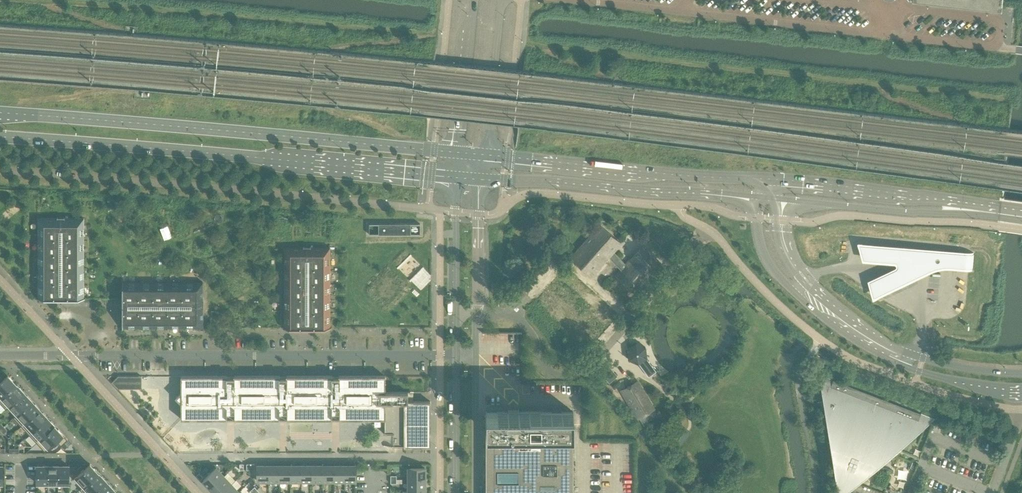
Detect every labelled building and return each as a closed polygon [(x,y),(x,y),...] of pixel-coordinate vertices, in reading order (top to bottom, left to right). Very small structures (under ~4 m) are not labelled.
[(57,218),(38,218),(38,298),(37,298),(37,299),(85,299),(85,298),(84,298),(84,218),(65,218),(65,217),(64,217),(64,219),(58,219),(58,217),(57,217),(57,218)] [(369,223),(369,234),(420,234),(420,224),(369,223)] [(600,225),(570,258),(592,276),(609,257),(615,263),(619,258),(613,252),(621,243),(620,242),(600,225),(601,225),(600,224),(600,225)] [(876,275),(866,280),(871,298),(893,288),(927,273),(934,270),(943,268),(948,268),(973,270),(975,252),(856,241),(861,261),(893,263),(894,267),(876,275)] [(619,258),(615,263),(621,269),(615,275),(637,295),(663,265),(641,246),(625,264),(619,258)] [(284,327),(283,327),(283,328),(331,328),(331,327),(330,327),(330,247),(311,247),(310,247),(310,248),(304,248),(304,247),(303,247),(284,247),(284,327)] [(122,329),(123,329),(123,328),(203,328),(203,309),(203,308),(202,308),(202,302),(203,302),(203,301),(203,282),(123,282),(123,281),(122,281),(122,298),(122,329)] [(645,358),(645,354),(643,352),(641,350),(639,350),(636,349),(633,350),(630,352),(629,354),(628,358),(629,361),(631,363),(632,365),(634,365),(636,366),(640,365),(641,365),(643,363),(645,361),(645,358)] [(643,365),(650,376),(659,370),(651,359),(643,365)] [(597,369),(609,383),(617,376),(605,362),(597,369)] [(16,384),(8,375),(0,383),(0,399),(16,384)] [(856,483),(935,419),(819,375),(837,492),(844,492),(856,483)] [(139,376),(118,376),(112,382),(118,388),(129,388),(131,388),(139,388),(139,377),(139,376)] [(242,419),(249,419),(250,419),(256,419),(257,419),(264,419),(265,419),(271,419),(272,419),(279,419),(287,419),(294,419),(295,419),(301,419),(302,419),(309,419),(310,419),(310,418),(316,419),(317,419),(324,418),(324,419),(325,419),(325,418),(331,419),(340,419),(340,418),(346,418),(346,419),(347,419),(347,418),(354,418),(354,419),(355,419),(355,418),(361,418),(361,419),(362,419),(362,418),(369,418),(369,419),(370,419),(370,418),(376,418),(376,419),(377,419),(377,418),(384,419),(384,446),(430,446),(430,401),(408,401),(408,392),(385,392),(385,376),(181,376),(181,392),(175,397),(181,403),(181,417),(181,419),(182,419),(189,419),(190,419),(196,419),(197,419),(204,419),(205,419),(211,419),(212,419),(219,419),(220,419),(226,419),(227,419),(235,419),(241,419),(242,419)] [(621,391),(638,419),(654,409),(637,381),(621,391)] [(8,408),(7,408),(24,392),(16,384),(0,399),(0,403),(6,410),(8,408)] [(8,408),(15,416),(32,401),(24,392),(7,408),(8,408)] [(13,417),(21,426),(39,409),(32,401),(15,416),(13,417)] [(21,426),(29,434),(47,417),(39,409),(21,426)] [(573,441),(573,412),(519,412),(519,409),(518,409),(518,412),(513,412),(508,412),(508,409),(508,412),(486,412),(486,441),(486,492),(573,492),(573,441)] [(29,434),(37,443),(55,426),(47,417),(29,434)] [(55,426),(37,443),(45,452),(56,441),(61,446),(65,443),(68,440),(63,435),(55,426)] [(74,479),(81,487),(82,488),(98,473),(90,464),(74,479)] [(48,484),(48,466),(37,466),(37,484),(48,484)] [(58,466),(48,466),(48,484),(58,484),(58,466)] [(69,466),(58,466),(58,484),(69,484),(69,466)] [(257,481),(269,481),(269,466),(257,466),(257,481)] [(269,481),(279,481),(279,466),(269,466),(269,481)] [(279,481),(290,481),(290,466),(279,466),(279,481)] [(290,481),(301,481),(301,466),(290,466),(290,481)] [(301,481),(312,481),(312,466),(301,466),(301,481)] [(312,481),(323,481),(323,466),(312,466),(312,481)] [(323,481),(333,481),(333,466),(323,466),(323,481)] [(333,481),(344,481),(344,466),(333,466),(333,481)] [(344,466),(344,481),(355,481),(355,466),(344,466)] [(203,480),(211,488),(224,476),(216,468),(203,480)] [(409,468),(409,479),(424,479),(424,468),(409,468)] [(83,492),(93,492),(106,481),(98,473),(82,488),(81,487),(79,489),(83,492)] [(231,484),(224,476),(211,488),(215,492),(221,492),(231,484)] [(409,479),(409,490),(424,490),(424,479),(409,479)] [(114,489),(106,481),(93,492),(110,492),(114,489)] [(238,492),(231,484),(221,492),(237,492),(238,492)]
